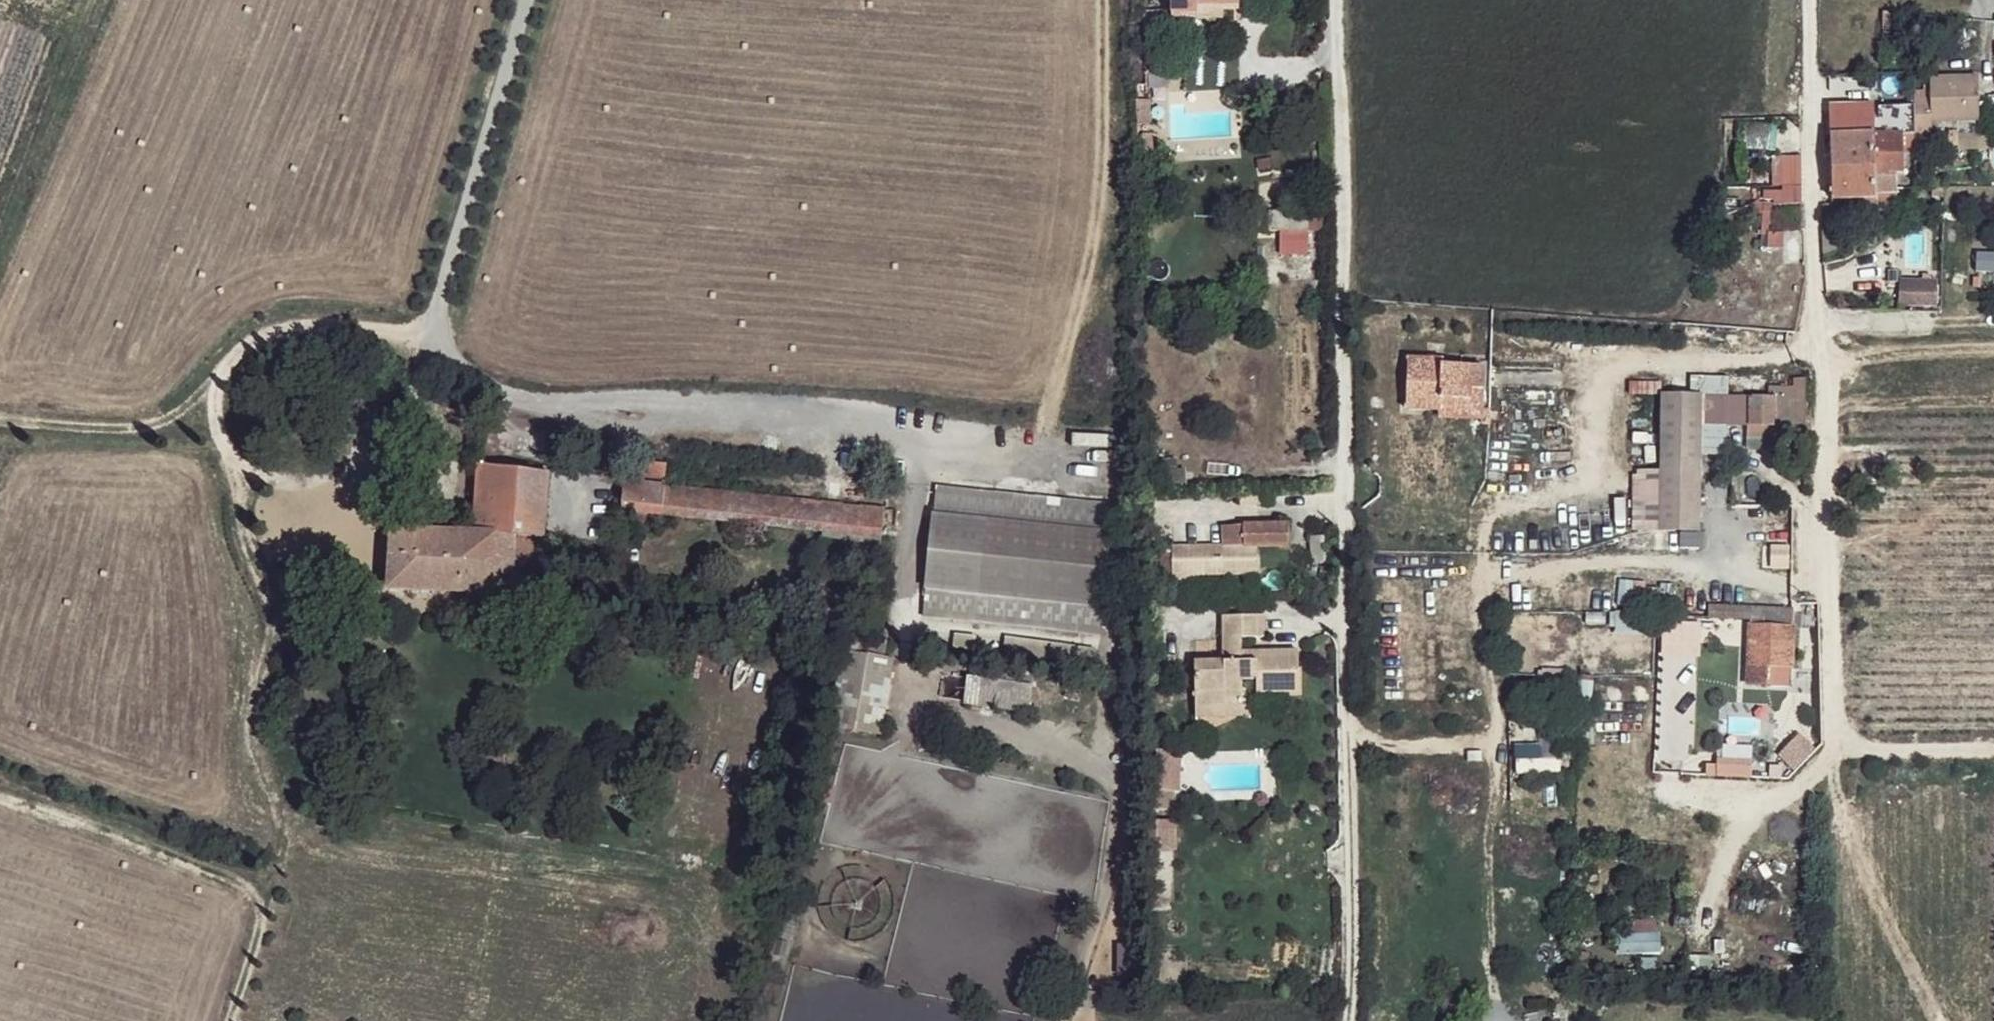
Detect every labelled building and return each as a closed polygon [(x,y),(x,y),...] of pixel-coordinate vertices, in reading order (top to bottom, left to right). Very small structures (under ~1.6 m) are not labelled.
[(1220,6),(1238,6),(1238,0),(1170,0),(1170,13),(1197,13),(1197,5),(1220,6)] [(1220,20),(1220,6),(1197,5),(1197,13),(1170,13),(1169,19),(1220,20)] [(1169,56),(1168,37),(1141,38),(1144,74),(1176,73),(1176,56),(1169,56)] [(1930,105),(1914,105),(1914,107),(1915,133),(1930,133),(1931,123),(1979,121),(1976,77),(1930,79),(1930,105)] [(1915,133),(1914,107),(1876,108),(1875,106),(1828,106),(1829,197),(1846,197),(1876,196),(1877,210),(1897,210),(1896,171),(1903,171),(1904,151),(1915,151),(1915,133)] [(1784,205),(1801,204),(1800,156),(1780,156),(1781,188),(1783,188),(1784,205)] [(1876,196),(1846,197),(1846,210),(1877,210),(1876,196)] [(1309,219),(1276,218),(1275,254),(1308,255),(1309,219)] [(1783,235),(1767,234),(1767,250),(1783,250),(1783,235)] [(1993,272),(1993,252),(1976,252),(1976,272),(1993,272)] [(1899,278),(1899,308),(1938,308),(1938,278),(1899,278)] [(1471,388),(1484,389),(1484,367),(1441,365),(1440,359),(1407,358),(1406,408),(1439,410),(1440,397),(1471,397),(1471,388)] [(1662,395),(1658,530),(1699,532),(1701,424),(1747,424),(1747,437),(1777,437),(1779,425),(1804,425),(1805,378),(1793,378),(1793,396),(1775,396),(1776,401),(1746,401),(1746,395),(1662,395)] [(1482,419),(1484,389),(1471,388),(1471,397),(1440,397),(1439,410),(1439,417),(1482,419)] [(663,462),(640,458),(637,481),(662,483),(663,462)] [(550,471),(481,464),(476,532),(545,538),(550,471)] [(1012,485),(921,477),(914,619),(1004,626),(1011,524),(1012,485)] [(637,481),(624,479),(621,509),(883,535),(885,508),(662,483),(637,481)] [(1109,503),(1020,494),(1014,625),(1096,634),(1109,503)] [(1288,525),(1269,526),(1269,545),(1287,545),(1288,525)] [(1269,545),(1269,526),(1227,527),(1227,544),(1170,545),(1171,556),(1160,557),(1160,575),(1259,574),(1259,545),(1269,545)] [(400,530),(391,530),(386,590),(526,599),(541,588),(543,564),(545,538),(476,532),(400,530)] [(1618,580),(1616,605),(1649,608),(1651,583),(1618,580)] [(1708,605),(1708,614),(1792,617),(1792,608),(1708,605)] [(374,614),(358,613),(358,626),(372,627),(374,614)] [(1792,617),(1708,614),(1708,621),(1748,623),(1747,684),(1766,685),(1767,667),(1790,668),(1792,617)] [(1257,637),(1257,616),(1223,615),(1222,660),(1192,660),(1193,705),(1224,705),(1224,700),(1239,701),(1239,677),(1255,678),(1255,690),(1297,690),(1297,651),(1255,650),(1254,660),(1239,660),(1239,649),(1239,637),(1257,637)] [(873,637),(830,634),(829,640),(825,640),(811,721),(872,729),(882,649),(875,648),(878,639),(873,637)] [(1255,650),(1239,649),(1239,660),(1254,660),(1255,650)] [(935,690),(999,699),(1002,677),(937,671),(935,690)] [(1028,684),(1010,682),(1010,683),(1008,700),(1026,701),(1028,684)] [(1238,715),(1239,701),(1224,700),(1224,705),(1193,705),(1193,715),(1238,715)] [(1517,775),(1562,772),(1560,742),(1515,745),(1517,775)] [(1706,777),(1751,777),(1751,760),(1706,761),(1706,777)] [(1632,920),(1632,935),(1616,935),(1616,954),(1659,954),(1659,920),(1632,920)] [(1814,952),(1811,960),(1819,963),(1822,955),(1814,952)]
